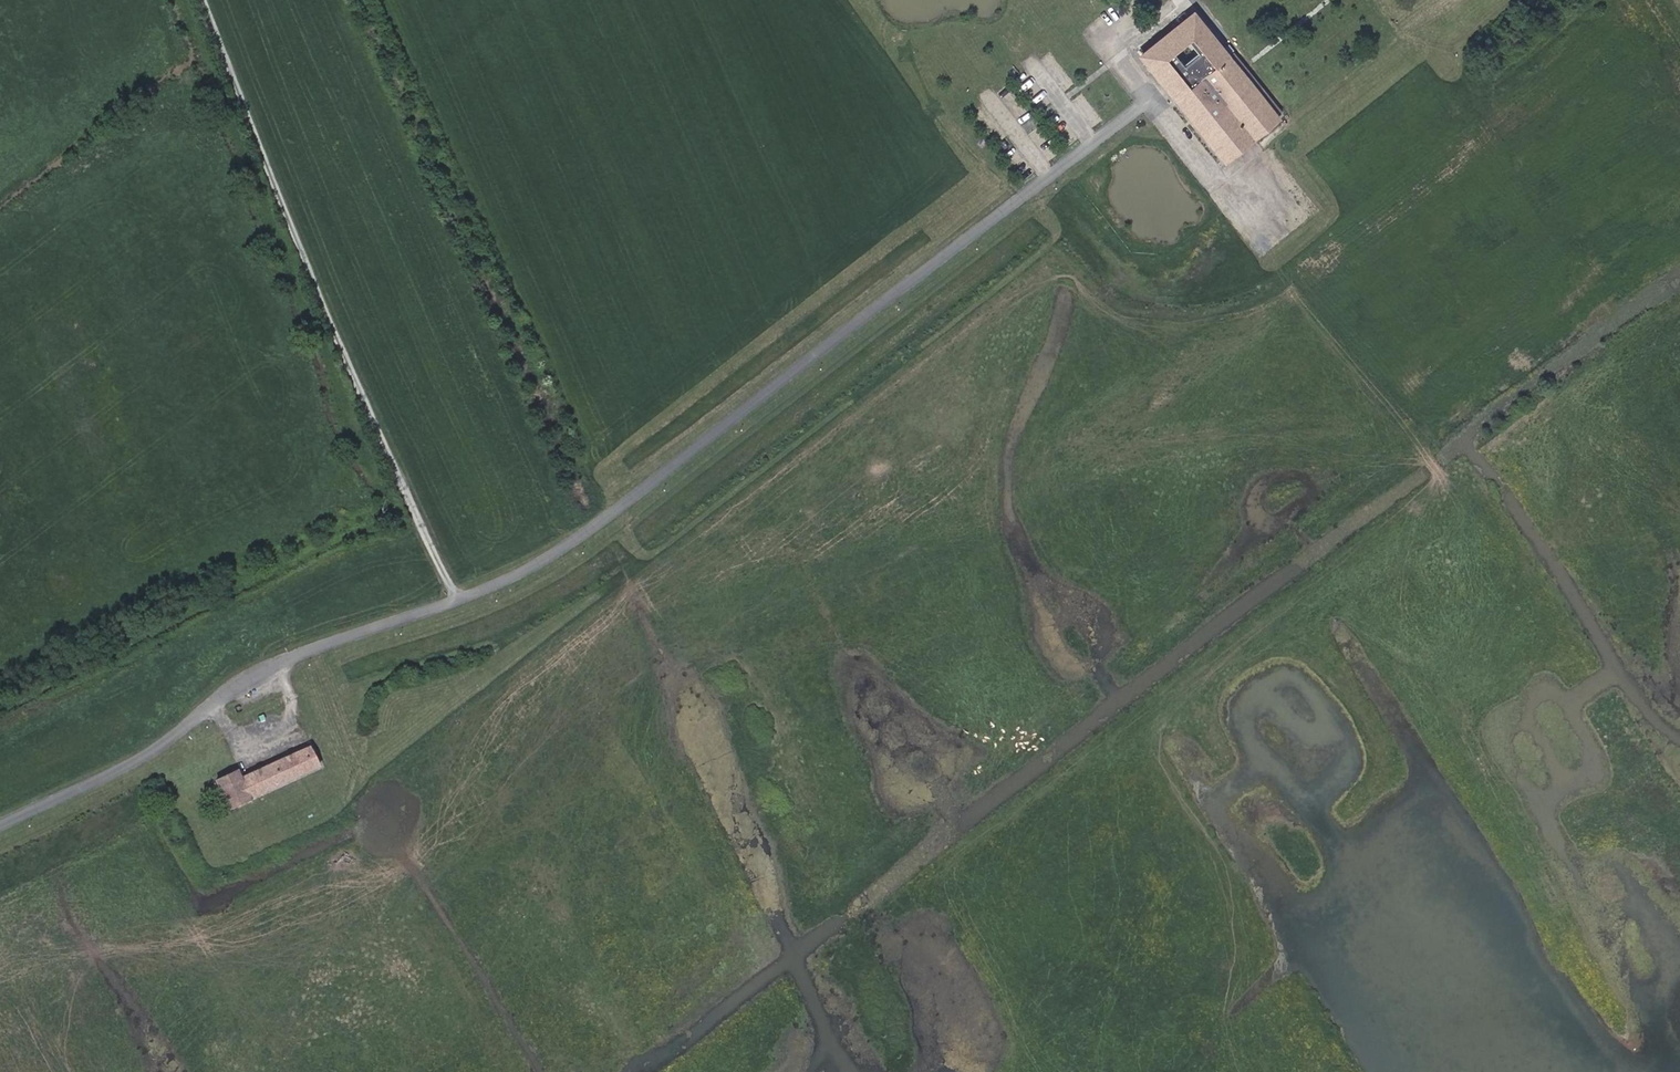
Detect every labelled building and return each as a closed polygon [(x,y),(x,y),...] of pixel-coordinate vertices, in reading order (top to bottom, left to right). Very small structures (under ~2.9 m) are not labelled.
[(1138,67),(1156,86),(1223,169),(1259,141),(1276,127),(1225,66),(1190,24),(1149,58),(1138,67)] [(1281,124),(1229,62),(1225,66),(1276,127),(1281,124)] [(1263,228),(1255,233),(1252,229),(1246,233),(1256,248),(1270,239),(1263,228)] [(237,782),(234,775),(210,786),(224,813),(315,770),(307,752),(237,782)]
